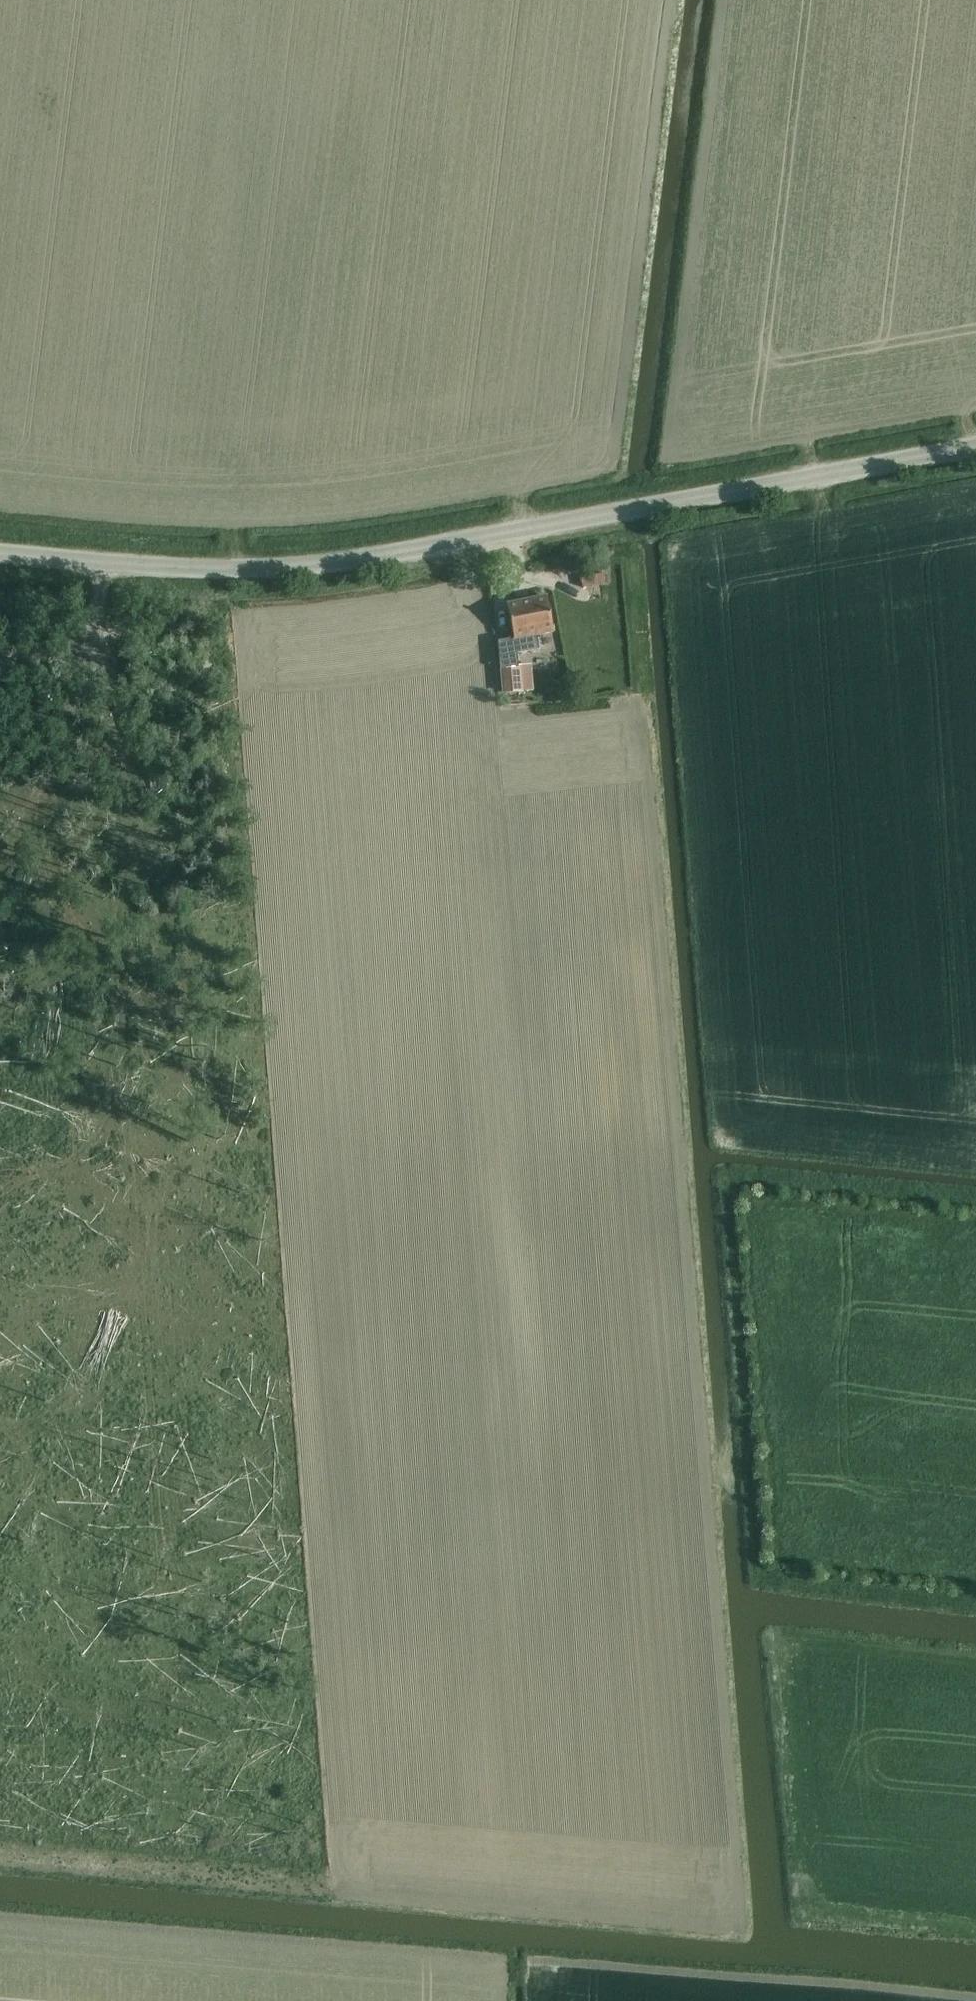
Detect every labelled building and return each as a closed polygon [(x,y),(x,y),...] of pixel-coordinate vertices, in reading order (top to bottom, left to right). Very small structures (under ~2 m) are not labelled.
[(584,570),(565,587),(571,593),(590,577),(584,570)] [(628,582),(619,583),(621,595),(629,593),(628,582)] [(607,591),(595,593),(596,603),(608,601),(607,591)] [(527,601),(506,605),(512,639),(512,641),(513,653),(537,648),(534,636),(554,632),(547,597),(527,601)] [(509,640),(500,641),(502,670),(515,669),(513,653),(512,641),(512,639),(509,640)] [(528,679),(525,654),(518,655),(520,679),(528,679)] [(515,669),(502,670),(504,692),(520,690),(518,668),(515,669)]
